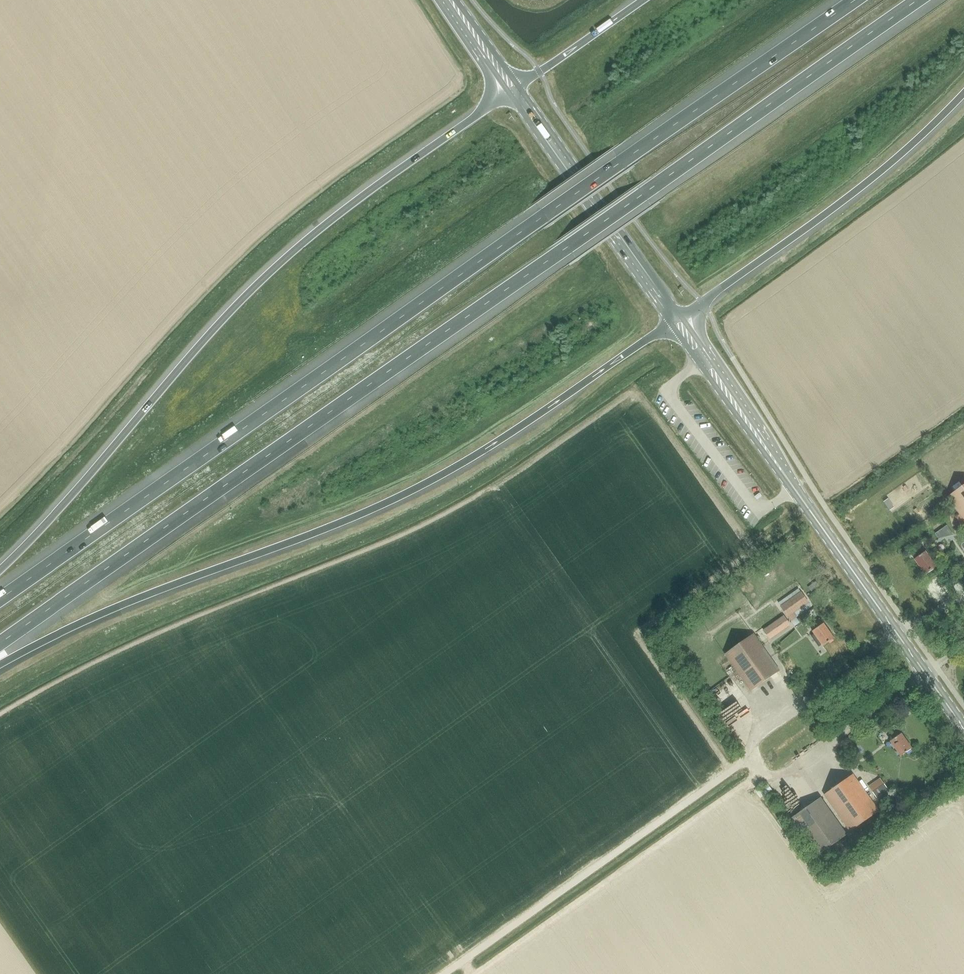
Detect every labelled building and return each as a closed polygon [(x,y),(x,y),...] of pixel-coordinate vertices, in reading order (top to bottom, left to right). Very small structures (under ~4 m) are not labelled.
[(673,427),(676,432),(684,428),(681,423),(673,427)] [(948,498),(963,522),(963,487),(948,498)] [(925,575),(935,567),(924,552),(922,554),(918,549),(910,555),(914,560),(925,575)] [(781,607),(791,621),(796,617),(793,613),(809,602),(801,591),(780,606),(781,607)] [(824,646),(834,638),(823,624),(820,619),(812,625),(815,630),(813,632),(824,646)] [(787,620),(766,635),(770,640),(790,626),(787,620)] [(751,691),(779,671),(754,635),(725,655),(751,691)] [(745,708),(736,693),(716,705),(725,721),(745,708)] [(901,756),(911,749),(901,734),(897,729),(889,735),(893,740),(890,742),(901,756)] [(768,755),(775,751),(770,743),(763,747),(768,755)] [(850,832),(878,812),(853,776),(825,796),(850,832)] [(766,779),(754,786),(758,794),(770,787),(766,779)] [(881,780),(869,789),(876,799),(888,790),(881,780)] [(820,798),(791,819),(817,856),(846,836),(820,798)] [(797,800),(801,808),(807,806),(803,798),(797,800)]
